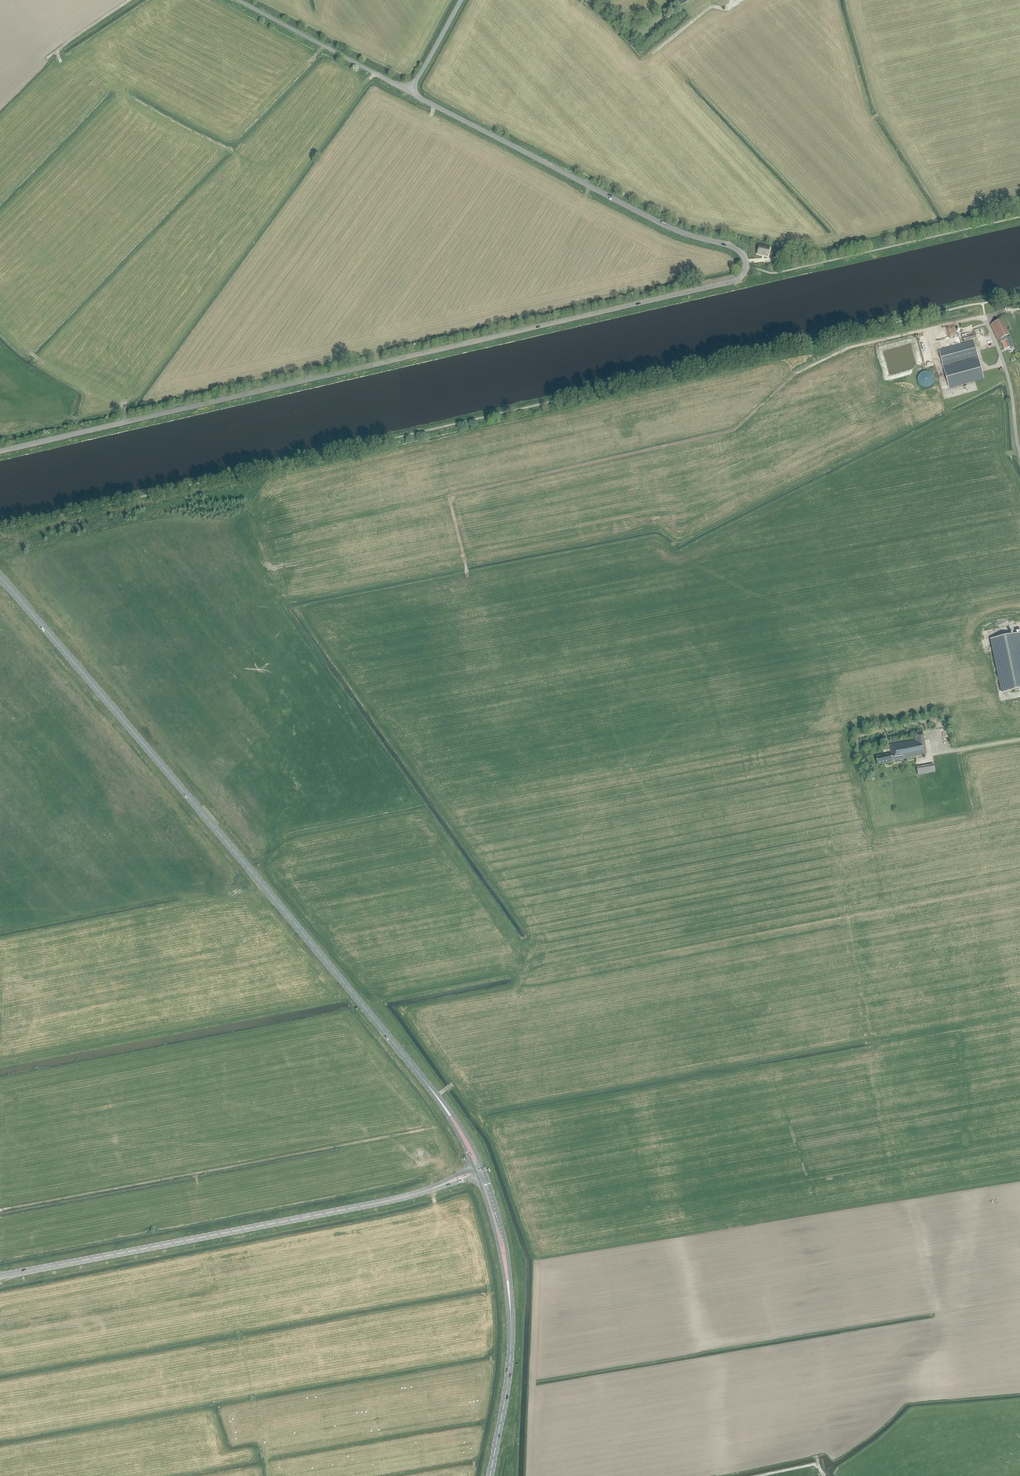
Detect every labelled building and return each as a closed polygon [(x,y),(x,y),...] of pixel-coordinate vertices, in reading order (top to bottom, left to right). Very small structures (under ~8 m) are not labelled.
[(759,246),(757,254),(768,256),(769,248),(759,246)] [(1007,338),(1006,336),(1010,334),(1008,331),(1008,330),(1003,319),(1004,319),(1002,316),(997,318),(998,321),(990,325),(997,340),(999,340),(1000,343),(1001,342),(1004,349),(1010,347),(1011,349),(1013,348),(1009,337),(1007,338)] [(965,330),(972,328),(971,324),(960,327),(963,337),(967,335),(965,330)] [(975,358),(943,367),(949,388),(983,378),(973,340),(938,350),(942,366),(975,357),(975,358)] [(918,377),(917,379),(918,382),(919,384),(921,386),(923,387),(925,388),(928,387),(930,386),(932,384),(933,382),(934,379),(933,377),(932,374),(930,373),(928,371),(925,371),(923,371),(921,373),(919,374),(918,377)] [(990,639),(1001,693),(1019,689),(1019,633),(990,639)] [(877,765),(926,755),(922,732),(913,733),(914,740),(890,744),(891,754),(875,757),(877,765)]
